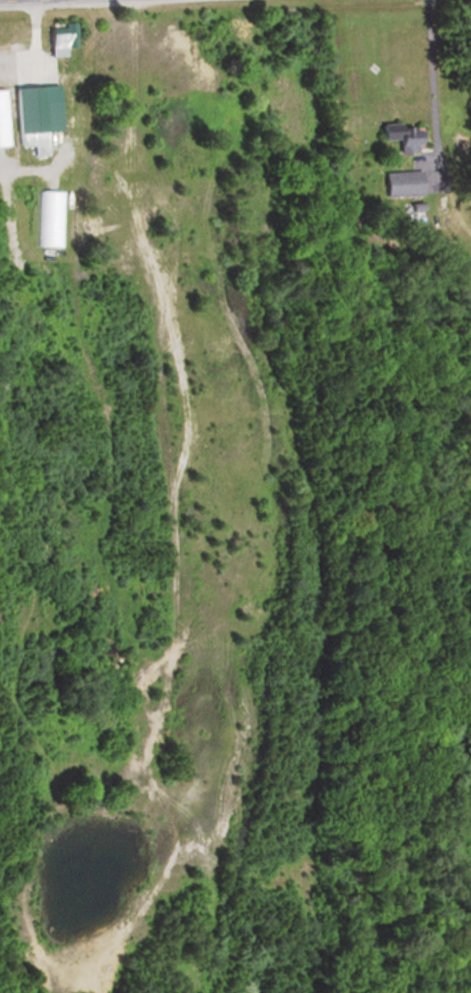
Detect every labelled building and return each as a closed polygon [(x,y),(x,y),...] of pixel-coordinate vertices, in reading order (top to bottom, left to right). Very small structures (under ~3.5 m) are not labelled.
[(74,25),(46,25),(46,48),(74,48),(74,25)] [(13,87),(14,136),(45,135),(44,87),(13,87)] [(419,123),(378,125),(379,146),(396,145),(397,154),(420,153),(419,123)] [(384,197),(423,196),(421,170),(383,172),(384,197)]
